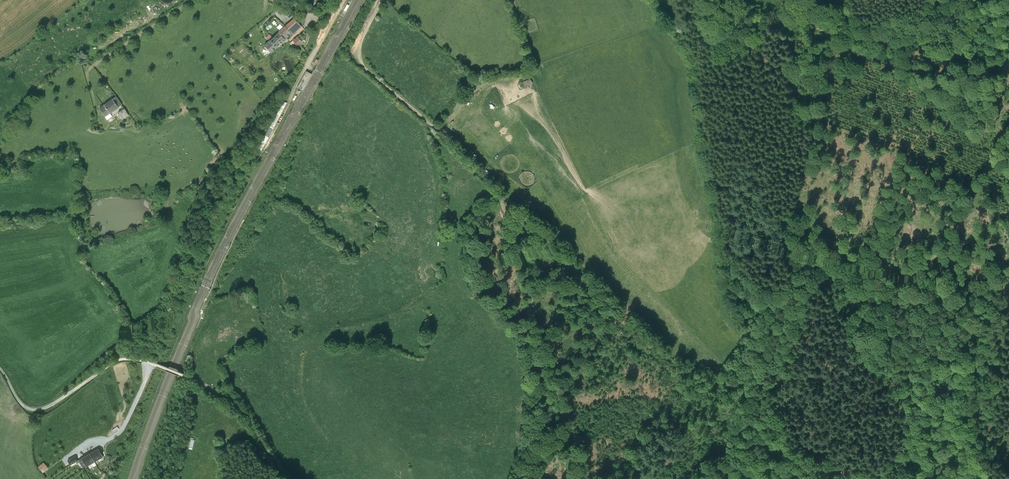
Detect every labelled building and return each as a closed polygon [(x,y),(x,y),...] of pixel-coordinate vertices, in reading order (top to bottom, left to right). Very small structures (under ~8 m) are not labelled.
[(303,33),(295,24),(279,39),(285,47),(293,40),(294,41),(303,33)] [(285,47),(279,39),(265,52),(271,59),(285,47)] [(298,43),(293,47),(294,47),(298,52),(303,48),(299,43),(298,43)] [(308,78),(299,94),(304,97),(313,81),(308,78)] [(529,94),(538,90),(536,85),(526,89),(529,94)] [(120,113),(114,104),(98,114),(104,123),(120,113)] [(124,115),(117,119),(122,126),(128,122),(124,115)] [(98,447),(78,459),(83,467),(103,455),(98,447)] [(75,456),(66,461),(68,465),(78,459),(75,456)] [(39,465),(44,471),(50,466),(44,460),(39,465)]
